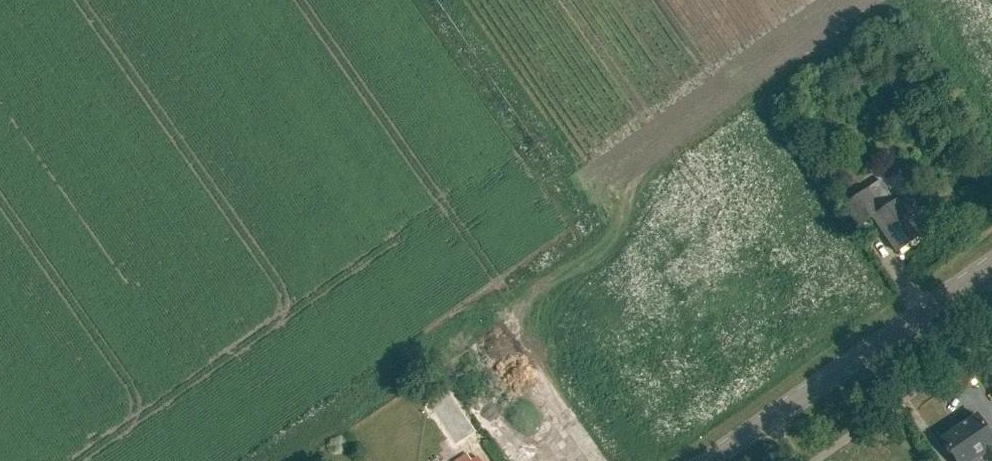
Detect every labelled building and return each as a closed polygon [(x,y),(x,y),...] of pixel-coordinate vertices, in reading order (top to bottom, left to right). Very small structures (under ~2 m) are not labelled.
[(872,218),(897,253),(922,235),(911,217),(915,214),(906,200),(901,203),(898,199),(895,202),(880,180),(842,207),(857,228),(872,218)] [(976,416),(956,429),(963,438),(967,436),(984,460),(991,460),(991,440),(976,416)] [(460,428),(475,452),(488,444),(473,419),(460,428)] [(967,436),(963,438),(956,429),(941,439),(956,460),(984,460),(967,436)]
